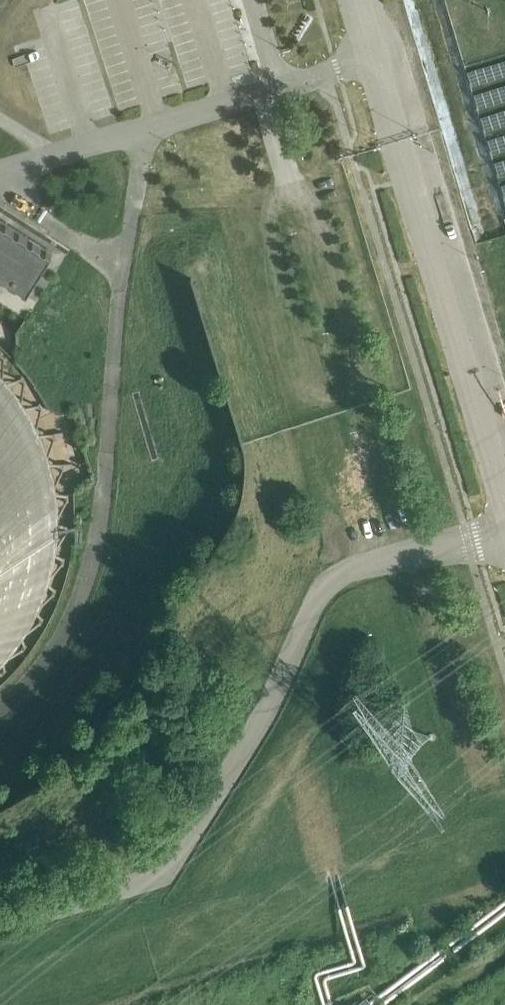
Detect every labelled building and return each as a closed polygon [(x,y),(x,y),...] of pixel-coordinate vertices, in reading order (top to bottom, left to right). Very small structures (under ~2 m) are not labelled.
[(27,294),(52,254),(0,221),(0,277),(27,294)] [(66,521),(65,501),(62,480),(57,460),(50,441),(42,422),(32,404),(19,387),(6,371),(0,366),(0,673),(3,670),(17,655),(29,638),(40,621),(49,602),(56,583),(61,563),(64,542),(66,521)]
